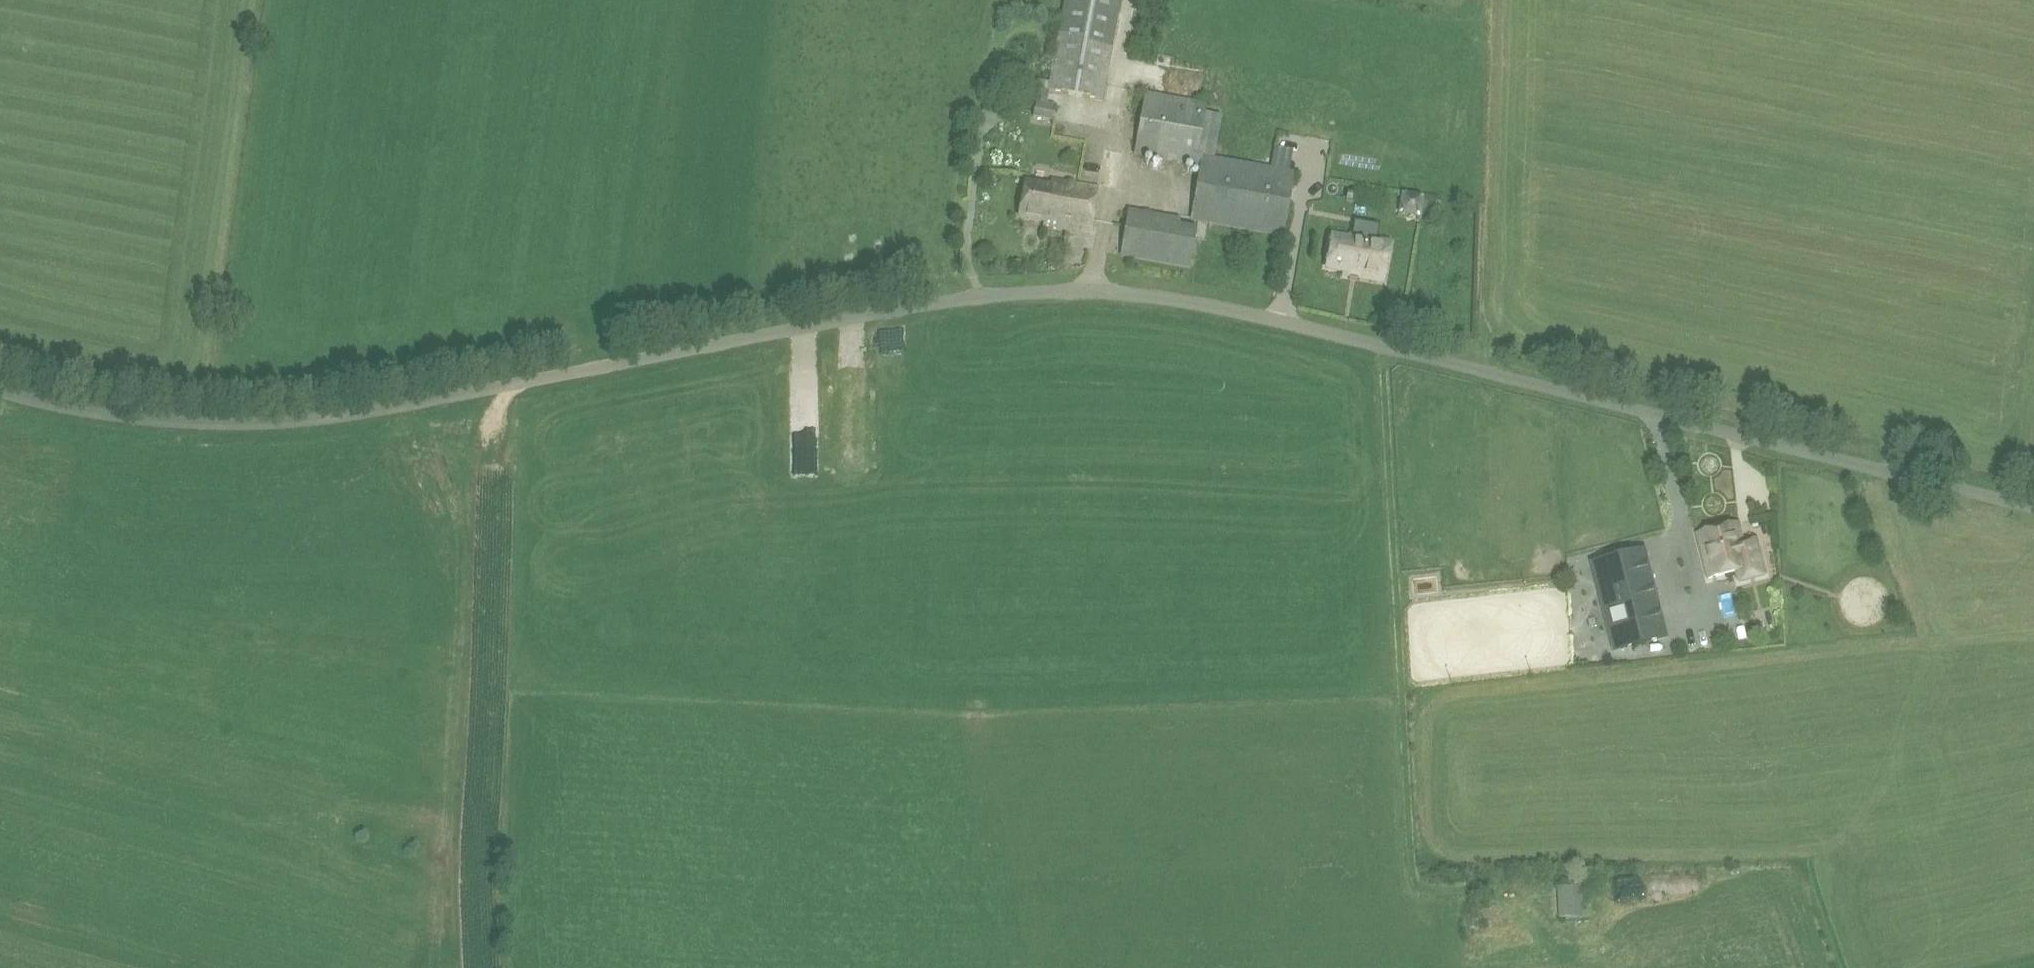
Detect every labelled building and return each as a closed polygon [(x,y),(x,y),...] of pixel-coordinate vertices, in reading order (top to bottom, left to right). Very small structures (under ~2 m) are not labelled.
[(1111,46),(1120,0),(1067,0),(1050,89),(1101,98),(1111,46)] [(1164,80),(1184,82),(1186,64),(1166,62),(1164,80)] [(1195,165),(1205,113),(1207,104),(1146,93),(1135,154),(1195,165)] [(1205,113),(1195,165),(1201,166),(1192,219),(1283,236),(1294,173),(1215,158),(1221,116),(1205,113)] [(1098,187),(1058,180),(1048,179),(1047,185),(1026,182),(1019,218),(1045,223),(1044,227),(1090,234),(1098,187)] [(1180,218),(1130,210),(1122,255),(1191,267),(1197,228),(1178,225),(1180,218)] [(1390,241),(1351,234),(1350,237),(1332,234),(1327,266),(1344,269),(1344,273),(1383,279),(1390,241)] [(812,409),(787,410),(788,461),(814,460),(812,409)] [(1751,569),(1749,562),(1761,559),(1757,540),(1745,543),(1741,523),(1699,532),(1709,577),(1751,569)] [(1644,542),(1651,578),(1685,571),(1678,535),(1644,542)] [(1645,555),(1598,567),(1619,648),(1666,636),(1645,555)] [(1560,888),(1562,918),(1584,917),(1582,887),(1560,888)]
